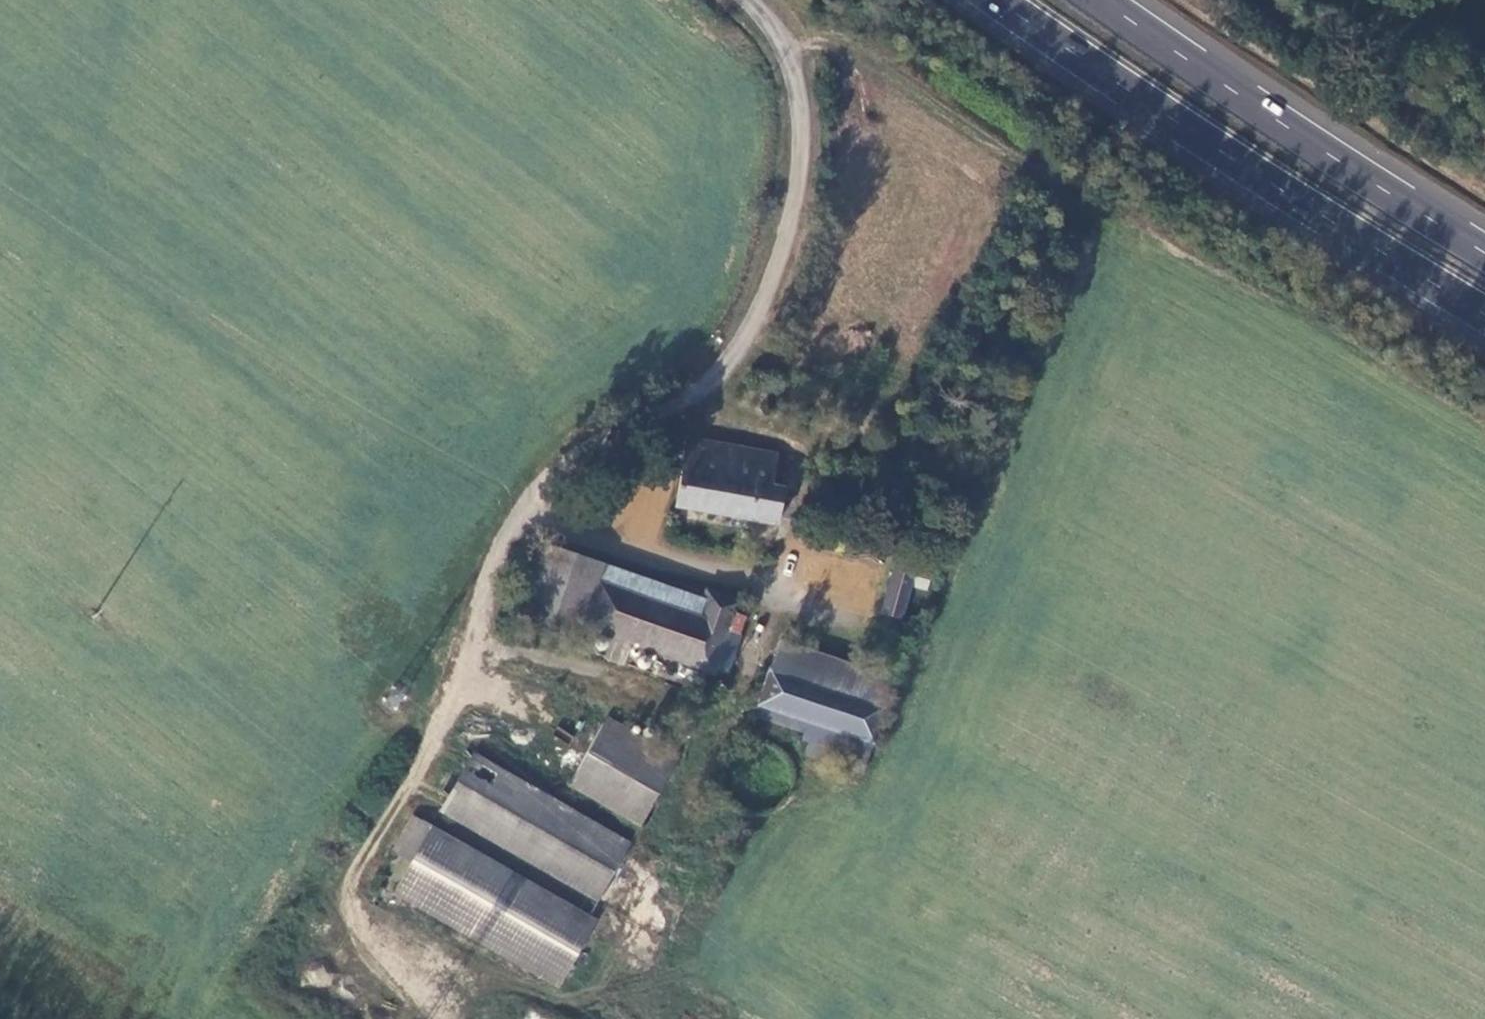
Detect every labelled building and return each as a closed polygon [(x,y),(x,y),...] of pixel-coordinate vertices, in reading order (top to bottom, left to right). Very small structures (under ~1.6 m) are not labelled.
[(763,488),(768,455),(681,441),(669,508),(754,522),(767,525),(774,488),(772,487),(772,489),(763,488)] [(595,565),(540,546),(516,616),(571,635),(595,565)] [(875,616),(894,621),(903,586),(906,570),(908,564),(889,559),(875,616)] [(605,637),(598,655),(619,660),(625,645),(704,675),(730,606),(703,596),(700,595),(699,597),(697,600),(688,623),(615,595),(620,581),(598,573),(578,627),(605,637)] [(620,580),(620,581),(615,595),(688,623),(697,600),(620,580)] [(693,595),(699,597),(700,595),(703,596),(705,590),(696,587),(693,595)] [(775,715),(792,720),(865,745),(885,682),(772,642),(750,707),(775,715)] [(617,665),(619,660),(598,655),(597,657),(617,665)] [(480,738),(547,776),(580,716),(583,710),(513,675),(480,738)] [(580,716),(547,776),(639,826),(670,768),(580,716)] [(467,758),(438,815),(597,902),(628,846),(467,758)] [(389,856),(409,866),(423,838),(590,929),(594,921),(408,819),(389,856)] [(590,929),(423,838),(409,866),(393,898),(557,989),(579,949),(586,935),(590,929)] [(601,943),(586,935),(579,949),(594,957),(601,943)]
